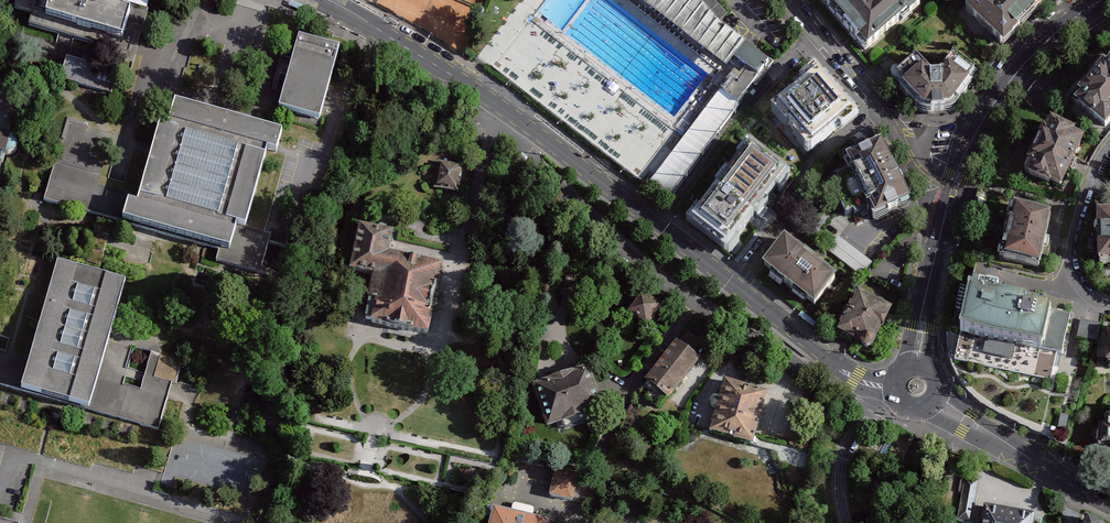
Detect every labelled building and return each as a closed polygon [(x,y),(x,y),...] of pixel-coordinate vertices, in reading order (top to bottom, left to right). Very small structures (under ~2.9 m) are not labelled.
[(15,11),(34,16),(31,28),(74,41),(72,49),(87,53),(134,67),(154,0),(18,0),(15,11)] [(293,0),(290,0),(288,4),(306,12),(308,7),(293,0)] [(651,6),(730,67),(738,56),(751,66),(740,81),(735,77),(724,92),(721,90),(647,187),(666,201),(773,61),(761,51),(724,22),(713,10),(705,0),(656,0),(651,6)] [(868,52),(914,11),(904,0),(878,0),(875,3),(872,0),(822,0),(868,52)] [(993,0),(978,0),(967,11),(1003,45),(1046,0),(993,0)] [(329,84),(339,47),(298,35),(292,58),(278,106),(319,118),(321,109),(329,84)] [(930,73),(917,59),(896,76),(903,85),(899,89),(920,111),(922,112),(927,113),(949,112),(953,111),(958,108),(974,85),(969,81),(976,72),(954,57),(944,72),(930,73)] [(84,65),(67,60),(61,81),(111,96),(118,75),(84,65)] [(1105,67),(1102,64),(1075,96),(1078,98),(1071,106),(1103,133),(1109,125),(1109,61),(1105,67)] [(850,113),(815,72),(772,109),(807,149),(850,113)] [(6,155),(9,156),(14,157),(17,156),(19,153),(21,150),(21,146),(20,142),(18,140),(14,137),(11,136),(24,88),(0,81),(0,176),(6,155)] [(273,125),(176,98),(169,125),(159,122),(139,194),(137,200),(128,197),(122,220),(220,248),(217,260),(229,264),(262,273),(273,234),(246,227),(268,150),(277,153),(284,129),(273,125)] [(1062,185),(1087,134),(1076,129),(1077,126),(1052,114),(1025,170),(1051,182),(1052,180),(1062,185)] [(791,168),(750,137),(686,219),(727,250),(791,168)] [(881,145),(849,161),(877,219),(910,203),(881,145)] [(99,214),(109,177),(56,162),(48,191),(46,199),(99,214)] [(461,193),(465,170),(462,166),(440,162),(435,188),(461,193)] [(1101,261),(1109,261),(1109,211),(1100,211),(1101,261)] [(106,216),(99,214),(83,270),(90,272),(99,274),(115,218),(106,216)] [(1039,273),(1050,221),(1015,214),(1012,227),(1009,227),(1004,250),(1007,250),(1004,265),(1039,273)] [(351,270),(374,275),(365,322),(432,334),(445,264),(391,254),(395,230),(360,223),(351,270)] [(873,262),(842,237),(831,251),(862,275),(873,262)] [(836,279),(785,238),(763,265),(815,306),(836,279)] [(112,331),(126,282),(99,274),(90,272),(83,270),(58,263),(30,359),(21,391),(35,395),(90,411),(99,379),(112,331)] [(955,287),(959,269),(953,268),(949,286),(955,287)] [(975,284),(998,287),(999,279),(976,276),(975,284)] [(651,330),(667,307),(643,290),(627,313),(651,330)] [(961,334),(1063,356),(1072,316),(970,294),(961,334)] [(889,311),(860,296),(840,333),(861,343),(862,346),(865,348),(869,349),(872,348),(875,345),(876,342),(874,338),(889,311)] [(817,322),(801,310),(798,315),(813,326),(817,322)] [(1100,343),(1104,323),(1083,319),(1079,338),(1100,343)] [(648,379),(668,395),(700,357),(694,353),(704,341),(689,329),(648,379)] [(0,351),(0,385),(21,391),(30,359),(10,354),(0,351)] [(162,354),(155,378),(173,383),(177,384),(184,361),(162,354)] [(598,406),(586,369),(536,385),(548,422),(598,406)] [(752,444),(768,391),(725,378),(719,398),(716,396),(712,397),(711,400),(710,403),(713,406),(716,406),(709,431),(752,444)] [(159,430),(168,399),(141,391),(123,386),(99,379),(90,411),(159,430)] [(1106,419),(1105,430),(1101,430),(1101,448),(1109,448),(1109,419),(1106,419)] [(578,475),(557,470),(551,496),(572,501),(578,475)] [(966,522),(973,522),(980,483),(966,480),(959,522),(966,522)] [(1036,515),(984,505),(981,522),(1034,522),(1036,515)] [(6,520),(8,510),(0,508),(0,522),(15,522),(6,520)] [(495,510),(492,522),(548,522),(495,510)]
